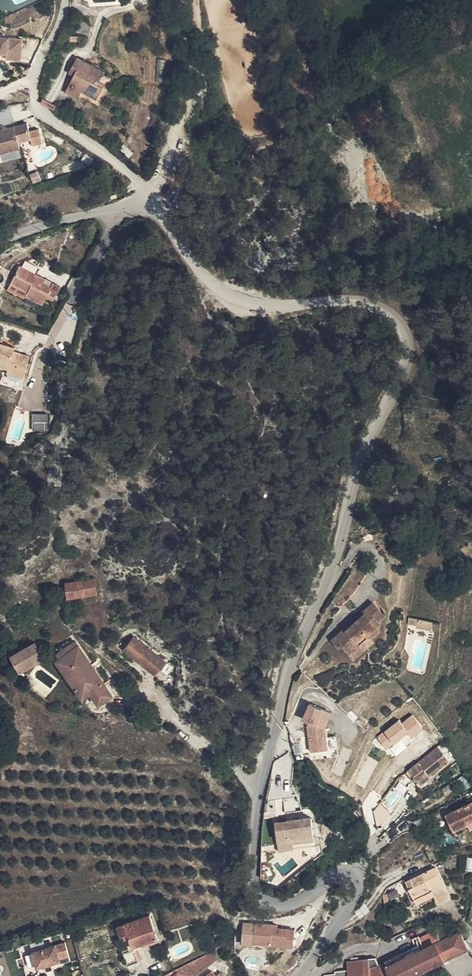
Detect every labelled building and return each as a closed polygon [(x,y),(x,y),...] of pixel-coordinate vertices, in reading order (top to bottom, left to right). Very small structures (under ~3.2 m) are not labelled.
[(4,50),(3,57),(18,59),(20,38),(0,36),(0,50),(4,50)] [(103,73),(76,59),(71,69),(76,71),(74,75),(65,92),(77,99),(81,91),(96,99),(103,85),(98,82),(102,75),(103,73)] [(40,103),(53,110),(56,106),(42,99),(40,103)] [(38,130),(29,132),(26,124),(0,131),(0,155),(20,150),(18,143),(30,140),(32,146),(42,143),(38,130)] [(34,279),(36,275),(19,267),(10,284),(27,292),(26,296),(42,304),(46,297),(53,300),(60,286),(53,283),(51,288),(43,284),(34,279)] [(45,279),(36,275),(34,279),(43,284),(45,279)] [(27,292),(10,284),(7,290),(24,298),(26,296),(27,292)] [(8,369),(9,363),(17,365),(16,367),(25,370),(29,357),(13,352),(14,348),(1,344),(0,344),(0,367),(8,369)] [(9,363),(8,369),(6,373),(23,379),(25,370),(16,367),(17,365),(9,363)] [(46,414),(32,414),(32,427),(46,427),(46,414)] [(62,460),(46,458),(45,488),(61,487),(62,460)] [(344,584),(356,592),(369,571),(363,560),(357,563),(344,584)] [(83,596),(96,594),(94,579),(93,579),(65,583),(68,598),(83,596)] [(341,607),(356,592),(344,584),(331,603),(336,607),(338,608),(339,608),(341,607)] [(384,616),(373,603),(364,611),(366,613),(356,621),(345,631),(344,629),(331,641),(338,649),(341,646),(349,656),(369,637),(371,639),(379,631),(376,628),(381,623),(378,620),(384,616)] [(333,618),(341,607),(339,608),(338,608),(336,607),(333,618)] [(345,631),(356,621),(353,618),(342,628),(344,629),(345,631)] [(431,625),(415,623),(415,628),(415,631),(430,632),(431,625)] [(373,642),(371,639),(369,637),(349,656),(353,660),(373,642)] [(136,650),(141,644),(134,638),(128,645),(136,650)] [(71,681),(92,666),(75,641),(69,645),(58,652),(56,654),(60,659),(56,661),(71,681)] [(56,649),(58,652),(69,645),(67,641),(56,649)] [(42,657),(35,644),(12,656),(19,669),(42,657)] [(137,661),(147,649),(141,644),(136,650),(128,645),(124,650),(137,661)] [(137,661),(154,675),(164,662),(147,649),(137,661)] [(112,695),(92,666),(71,681),(82,698),(90,692),(98,704),(112,695)] [(307,706),(310,749),(330,747),(327,705),(307,706)] [(414,712),(403,720),(400,717),(377,735),(387,748),(409,731),(413,736),(425,727),(414,712)] [(437,746),(408,770),(414,778),(420,785),(435,773),(449,762),(437,746)] [(420,785),(414,778),(412,780),(422,792),(439,778),(435,773),(420,785)] [(402,780),(400,784),(405,788),(408,785),(402,780)] [(463,787),(466,793),(471,789),(471,788),(469,783),(463,787)] [(449,820),(454,832),(469,825),(471,829),(471,803),(446,816),(449,820)] [(310,819),(276,824),(279,851),(293,850),(293,844),(313,842),(310,819)] [(433,893),(445,887),(435,868),(406,883),(417,904),(434,896),(433,893)] [(451,898),(445,887),(433,893),(434,896),(438,904),(451,898)] [(131,943),(156,935),(149,915),(117,926),(120,936),(123,935),(124,939),(129,937),(131,943)] [(277,926),(242,923),(240,946),(253,947),(253,946),(292,949),(293,931),(277,929),(277,926)] [(471,948),(467,940),(464,942),(460,933),(453,937),(450,931),(442,935),(445,940),(441,942),(435,931),(419,939),(422,944),(378,964),(375,957),(369,958),(370,963),(370,968),(369,972),(369,975),(412,975),(471,948)] [(157,938),(156,935),(131,943),(132,947),(133,947),(157,938)] [(158,942),(157,938),(133,947),(134,950),(158,942)] [(65,943),(31,954),(36,970),(69,960),(65,943)] [(133,947),(132,947),(128,949),(122,951),(127,965),(138,962),(134,950),(133,947)] [(215,949),(191,961),(171,970),(171,971),(163,975),(195,975),(197,975),(217,958),(215,949)] [(369,972),(370,968),(370,963),(369,958),(347,960),(348,968),(335,969),(334,971),(324,972),(320,975),(369,975),(369,972)]
